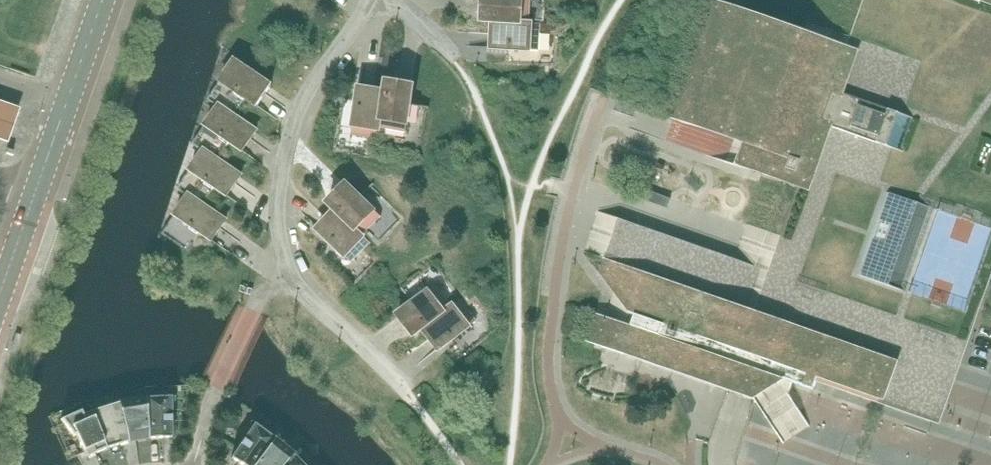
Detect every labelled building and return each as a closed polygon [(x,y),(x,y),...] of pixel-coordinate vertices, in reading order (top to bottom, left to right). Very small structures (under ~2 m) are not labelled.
[(483,22),(493,22),(529,24),(529,23),(530,0),(484,0),(483,22)] [(862,2),(850,37),(847,46),(835,42),(826,39),(804,31),(722,2),(716,0),(715,0),(714,2),(692,66),(687,79),(673,119),(682,123),(682,122),(734,140),(743,143),(752,146),(744,168),(763,175),(798,187),(780,236),(774,254),(768,271),(768,270),(761,268),(755,266),(754,266),(750,264),(750,265),(738,261),(734,259),(703,249),(630,223),(619,219),(618,218),(617,219),(615,224),(613,232),(604,258),(599,271),(599,272),(613,292),(629,312),(635,315),(632,326),(625,324),(623,323),(605,317),(596,314),(586,341),(586,342),(595,345),(634,358),(635,359),(638,360),(638,359),(674,369),(686,372),(691,374),(718,384),(717,388),(726,391),(744,397),(754,400),(755,401),(758,406),(761,410),(771,425),(785,416),(798,408),(789,394),(791,388),(793,383),(813,390),(816,381),(931,421),(938,402),(959,341),(961,334),(969,313),(990,249),(990,0),(863,0),(862,2)] [(493,32),(492,49),(538,51),(539,34),(540,25),(541,25),(541,24),(529,23),(529,24),(493,22),(493,32)] [(547,27),(548,45),(558,45),(558,27),(547,27)] [(272,86),(241,64),(235,60),(208,100),(218,107),(219,106),(234,117),(235,116),(246,99),(257,107),(271,87),(272,86)] [(413,87),(402,85),(386,82),(385,93),(378,127),(380,128),(405,132),(404,133),(406,133),(411,106),(411,105),(413,87)] [(375,91),(361,89),(359,88),(357,101),(353,125),(351,134),(377,138),(377,139),(379,139),(380,128),(378,127),(385,93),(375,91)] [(1,144),(14,148),(25,114),(13,110),(0,105),(0,143),(1,144)] [(235,116),(234,117),(219,106),(218,107),(192,145),(203,152),(204,151),(219,161),(220,160),(231,144),(242,152),(255,133),(257,130),(235,116)] [(204,205),(213,193),(216,188),(227,196),(240,177),(242,175),(220,160),(219,161),(204,151),(203,152),(177,190),(188,197),(189,196),(203,206),(204,205)] [(380,218),(381,217),(362,198),(359,196),(348,185),(330,202),(328,204),(332,208),(336,212),(338,214),(360,236),(362,235),(379,218),(380,218)] [(204,205),(203,206),(189,196),(188,197),(162,235),(188,252),(194,244),(193,244),(201,233),(212,241),(225,222),(226,220),(204,205)] [(336,212),(331,216),(317,230),(345,256),(351,262),(369,244),(371,243),(362,235),(360,236),(338,214),(336,212)] [(415,336),(424,330),(452,308),(451,307),(436,287),(435,285),(413,302),(398,314),(415,336)] [(440,350),(469,327),(476,322),(466,308),(464,306),(460,301),(461,301),(460,299),(451,307),(452,308),(424,330),(431,340),(440,350)] [(171,417),(174,398),(163,396),(163,398),(146,399),(149,439),(171,438),(171,417)] [(146,399),(118,403),(127,443),(149,439),(146,399)] [(118,403),(92,412),(107,449),(127,443),(118,403)] [(92,412),(83,415),(81,411),(60,420),(74,437),(76,435),(86,458),(107,449),(92,412)] [(261,427),(251,423),(243,441),(231,458),(240,464),(254,464),(274,439),(260,430),(261,427)] [(293,455),(274,439),(254,464),(284,464),(293,455)] [(293,455),(284,464),(303,464),(293,455)]
